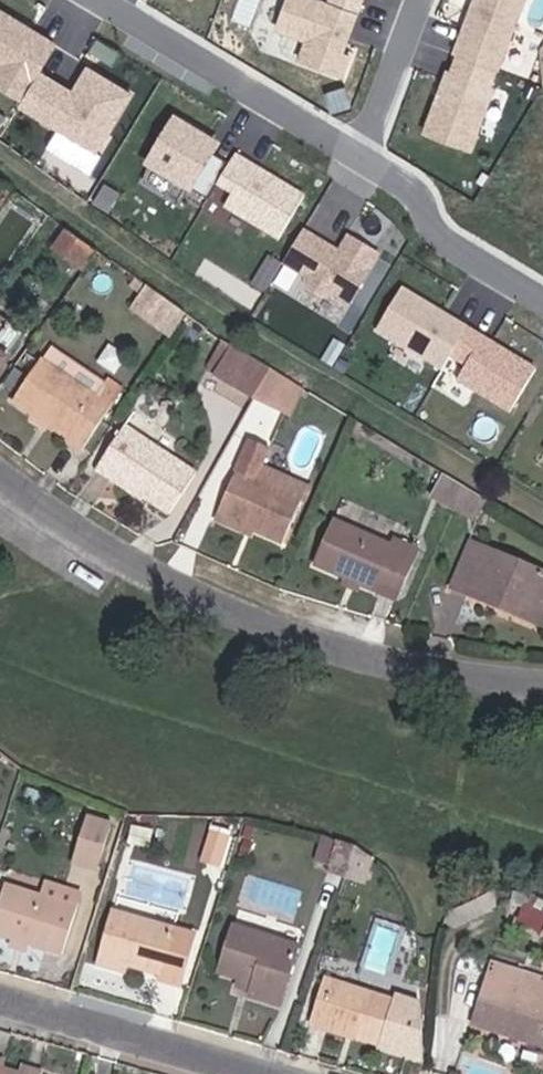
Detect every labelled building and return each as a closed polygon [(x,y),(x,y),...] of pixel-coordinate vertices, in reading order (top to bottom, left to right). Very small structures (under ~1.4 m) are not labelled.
[(36,91),(53,63),(71,33),(15,0),(0,0),(0,47),(14,56),(4,72),(36,91)] [(368,0),(298,0),(292,16),(321,27),(314,47),(357,63),(363,46),(353,42),(368,0)] [(465,36),(469,38),(511,53),(530,0),(478,0),(465,36)] [(504,71),(511,53),(469,38),(463,56),(459,54),(436,117),(486,135),(508,72),(504,71)] [(84,82),(53,63),(36,91),(32,97),(110,143),(145,84),(99,57),(84,82)] [(207,178),(223,187),(230,176),(242,155),(226,146),(233,136),(188,109),(160,156),(204,183),(207,178)] [(242,155),(230,176),(248,187),(241,198),(294,229),(319,187),(248,145),(242,155)] [(316,220),(288,267),(303,276),(311,263),(320,268),(328,266),(347,278),(349,286),(364,295),(394,245),(361,226),(352,242),(316,220)] [(178,283),(151,263),(137,287),(167,304),(178,283)] [(328,266),(320,268),(322,276),(341,288),(349,286),(347,278),(328,266)] [(463,348),(481,317),(415,279),(390,322),(455,361),(463,348)] [(21,301),(5,292),(1,298),(0,298),(0,339),(21,301)] [(208,345),(220,312),(213,308),(201,342),(208,345)] [(220,312),(208,345),(249,361),(257,338),(224,315),(220,312)] [(463,348),(479,357),(470,371),(524,403),(542,370),(542,354),(481,317),(463,348)] [(44,381),(61,390),(79,399),(96,408),(125,354),(107,346),(100,359),(42,330),(22,369),(44,381)] [(257,338),(249,361),(243,375),(280,389),(288,359),(257,338)] [(113,430),(166,456),(185,466),(206,424),(136,386),(113,430)] [(240,427),(220,500),(260,510),(287,518),(298,473),(254,462),(261,432),(240,427)] [(345,550),(361,555),(382,562),(384,553),(400,558),(415,511),(399,506),(396,514),(332,494),(317,542),(345,550)] [(542,565),(542,529),(465,511),(454,558),(505,570),(507,564),(537,570),(542,566),(542,565)] [(505,570),(542,580),(542,565),(542,566),(537,570),(507,564),(505,570)] [(109,814),(97,855),(117,862),(129,820),(109,814)] [(227,827),(217,856),(232,861),(240,832),(227,827)] [(334,853),(349,857),(354,833),(340,829),(334,853)] [(354,833),(349,857),(347,861),(364,867),(369,850),(372,837),(354,833)] [(101,902),(64,892),(30,883),(17,926),(87,947),(101,902)] [(127,950),(153,957),(177,964),(177,970),(202,976),(217,926),(140,905),(127,950)] [(275,974),(273,982),(273,987),(302,994),(318,936),(252,918),(239,964),(264,971),(275,974)] [(149,967),(153,957),(127,950),(126,960),(149,967)] [(542,974),(542,957),(525,951),(520,965),(542,974)] [(520,965),(502,1013),(542,1029),(542,974),(520,965)] [(335,1015),(403,1035),(416,993),(347,971),(335,1015)] [(0,1057),(0,1073),(57,1073),(0,1057)]
